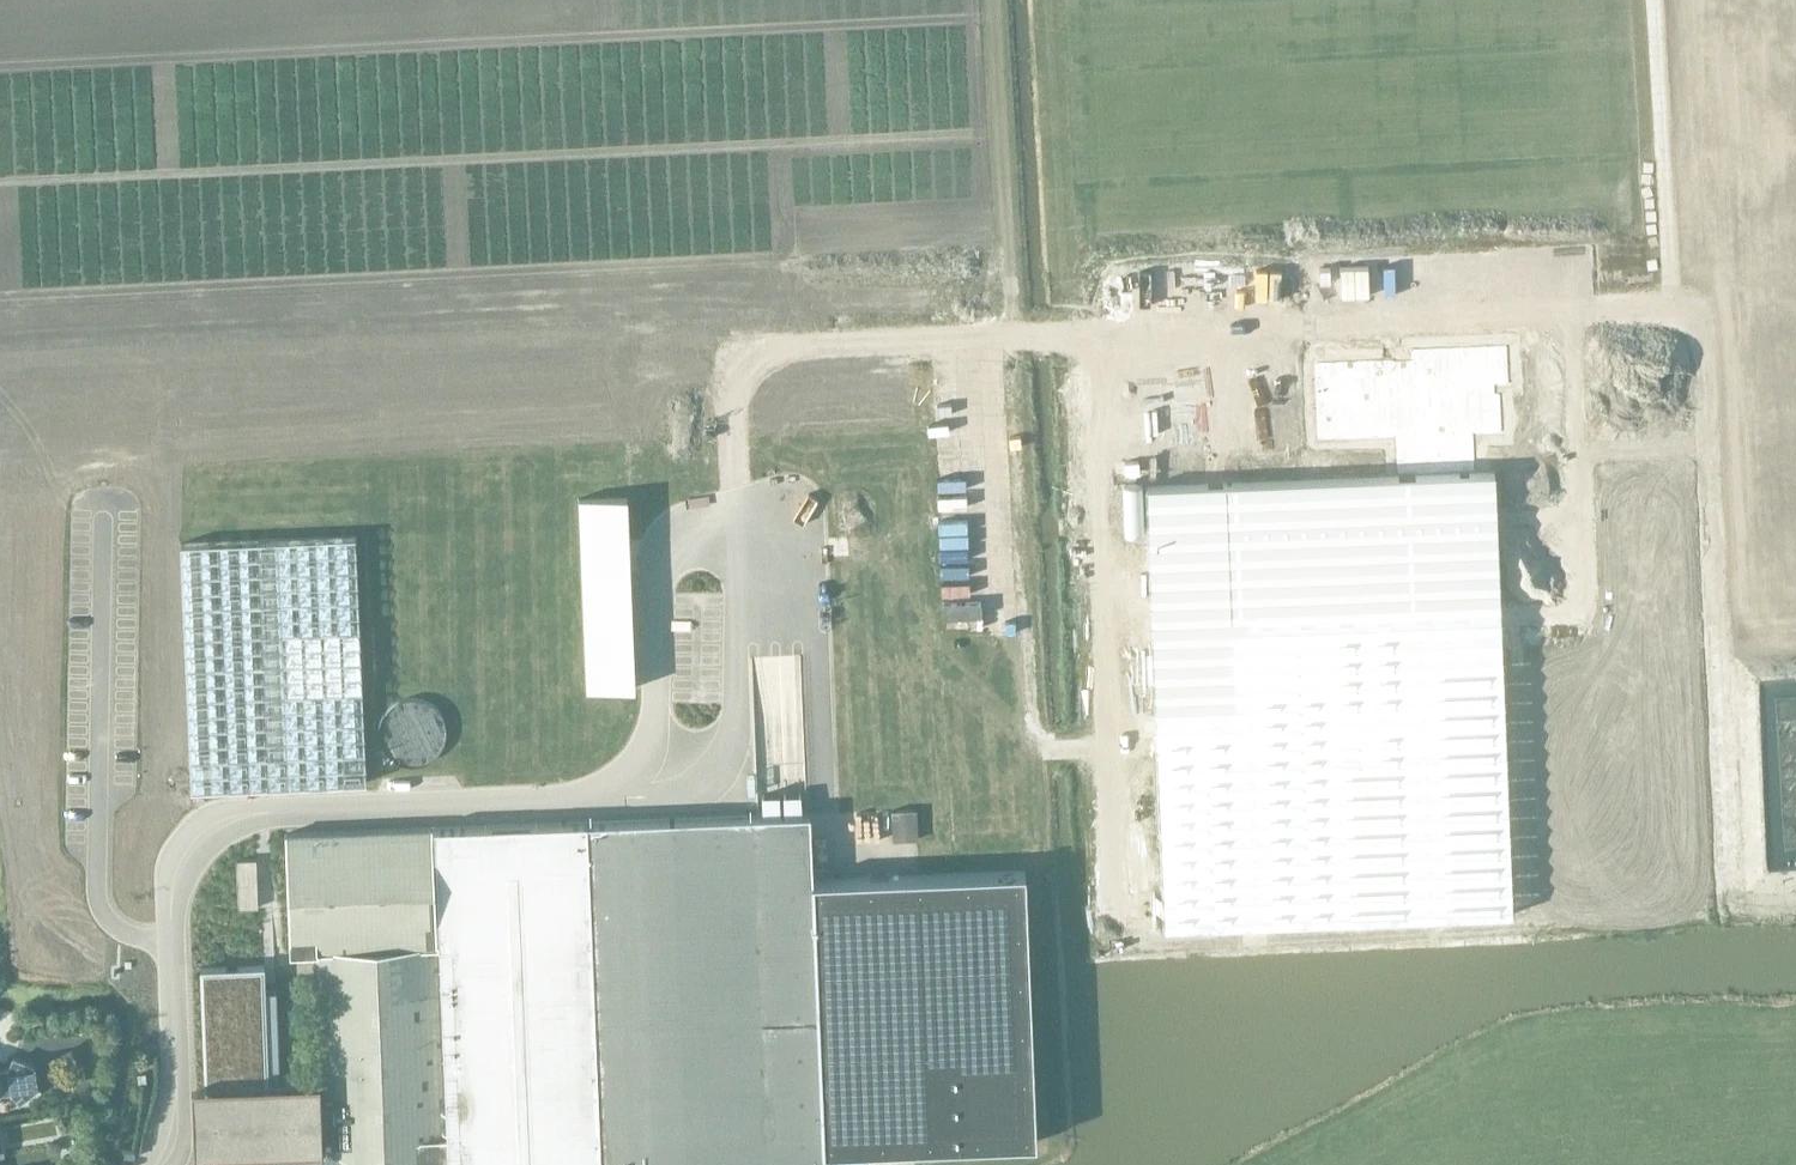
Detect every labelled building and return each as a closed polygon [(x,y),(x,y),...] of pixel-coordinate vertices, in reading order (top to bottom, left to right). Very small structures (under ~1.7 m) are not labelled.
[(1475,300),(1263,311),(1270,415),(1357,410),(1359,445),(1442,443),(1440,405),(1481,402),(1475,300)] [(1661,430),(1122,462),(1150,927),(1684,903),(1661,430)] [(626,497),(579,499),(582,575),(630,573),(626,497)] [(356,536),(181,544),(192,791),(367,783),(356,536)] [(585,651),(587,690),(635,688),(633,649),(585,651)] [(442,740),(443,733),(441,723),(436,714),(432,710),(426,707),(421,704),(413,704),(403,705),(397,708),(393,712),(389,716),(386,721),(385,727),(384,732),(384,739),(386,745),(391,753),(395,756),(400,760),(406,762),(413,763),(423,761),(429,758),(434,754),(438,750),(441,744),(442,740)] [(812,879),(810,813),(808,813),(801,813),(801,795),(783,796),(784,814),(780,814),(779,796),(762,796),(763,815),(586,822),(601,1164),(824,1164),(824,1152),(834,1152),(834,1150),(1036,1142),(1025,871),(812,879)] [(445,1164),(601,1164),(586,822),(432,828),(445,1164)] [(325,1164),(445,1164),(432,828),(286,834),(291,954),(317,952),(322,1081),(320,1081),(320,1080),(279,1081),(278,1059),(275,991),(266,991),(265,965),(200,968),(205,1084),(207,1152),(208,1164),(272,1164),(271,1150),(323,1148),(323,1146),(324,1146),(325,1164)] [(1,1093),(12,1091),(20,1101),(37,1088),(34,1066),(14,1058),(9,1069),(0,1071),(0,1094),(1,1093)]
